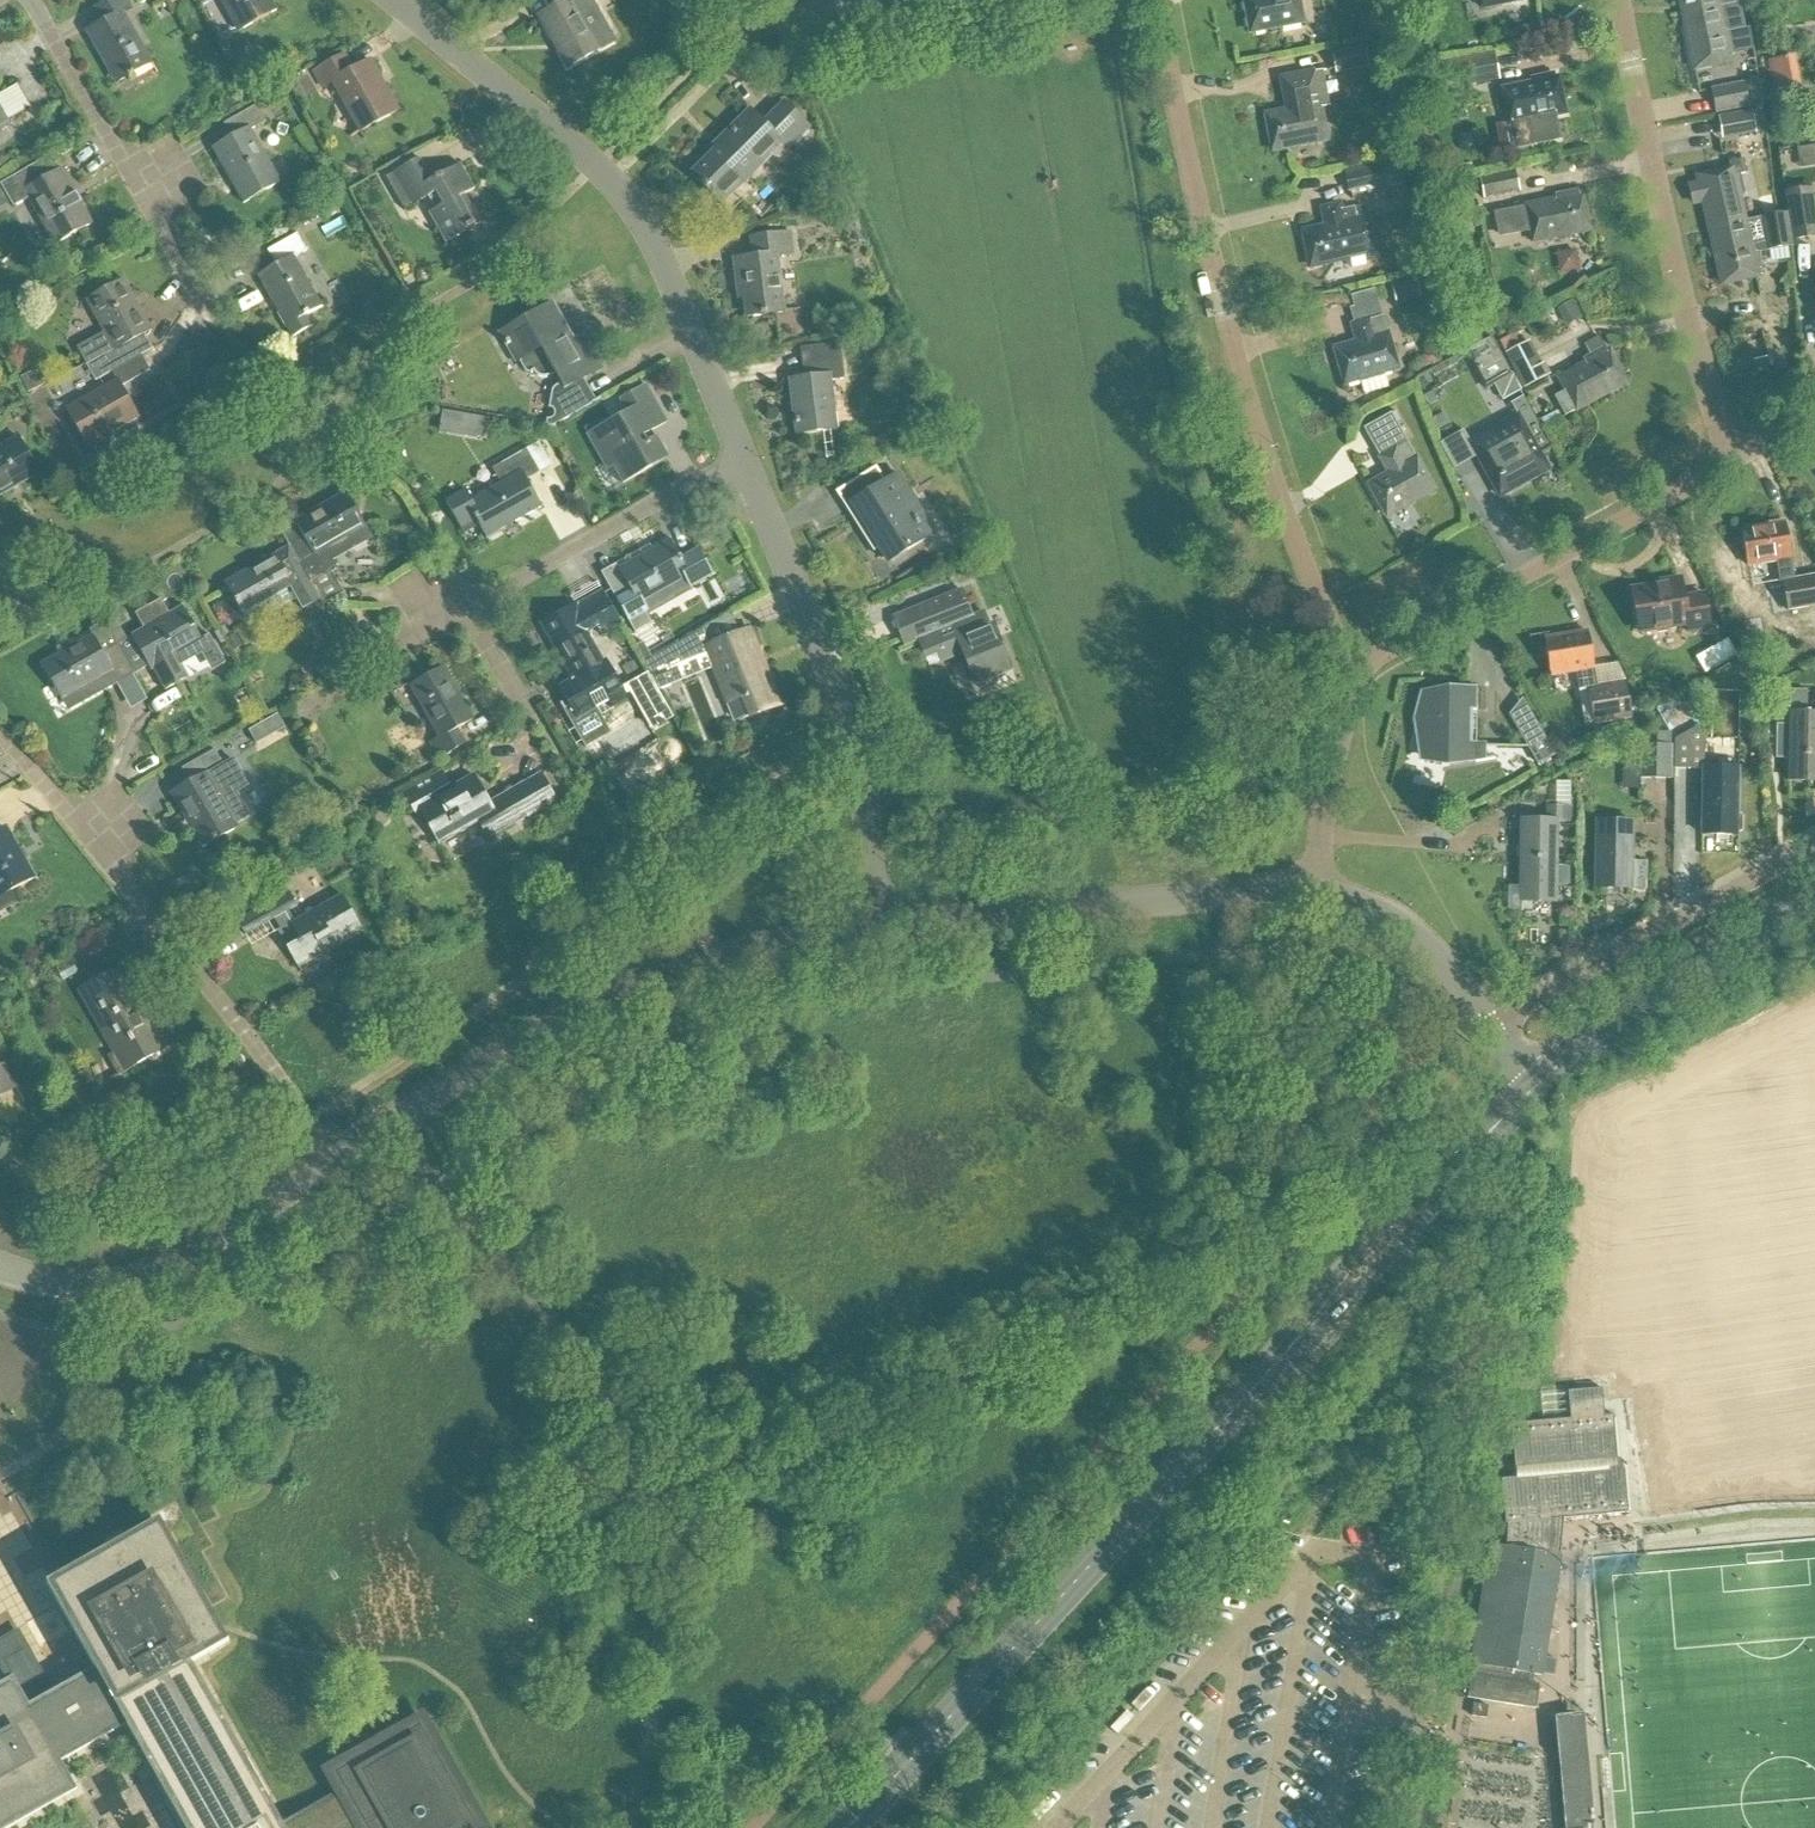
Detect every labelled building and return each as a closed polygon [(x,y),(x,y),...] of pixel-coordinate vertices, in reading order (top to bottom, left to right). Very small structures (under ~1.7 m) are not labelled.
[(87,33),(96,49),(99,47),(119,83),(152,64),(124,14),(132,9),(127,0),(111,0),(95,9),(103,23),(87,33)] [(239,33),(276,12),(270,0),(221,0),(239,33)] [(592,0),(553,0),(556,6),(538,17),(568,70),(616,42),(592,0)] [(1250,34),(1303,24),(1298,0),(1244,0),(1250,34)] [(1483,10),(1528,0),(1480,0),(1483,10)] [(1738,0),(1679,0),(1682,15),(1718,8),(1738,4),(1739,4),(1738,0)] [(1718,8),(1682,15),(1694,71),(1730,63),(1728,57),(1733,56),(1728,33),(1744,29),(1738,4),(1718,8)] [(1332,55),(1336,75),(1368,69),(1365,49),(1332,55)] [(1442,65),(1447,91),(1497,81),(1493,55),(1442,65)] [(333,83),(361,133),(398,112),(370,62),(353,71),(345,56),(314,73),(323,89),(333,83)] [(1793,58),(1769,62),(1772,81),(1797,76),(1793,58)] [(1321,109),(1328,108),(1321,72),(1281,79),(1285,101),(1287,100),(1289,111),(1266,116),(1273,152),(1327,141),(1321,109)] [(1530,80),(1531,85),(1502,91),(1509,126),(1515,125),(1517,137),(1515,137),(1516,142),(1518,141),(1520,148),(1558,140),(1554,117),(1565,115),(1558,79),(1555,80),(1554,75),(1530,80)] [(1711,91),(1715,115),(1748,109),(1744,85),(1711,91)] [(787,151),(809,130),(784,105),(763,125),(750,112),(724,137),(726,140),(691,175),(730,214),(731,213),(722,205),(748,180),(743,175),(753,166),(754,168),(780,143),(787,151)] [(9,123),(0,106),(0,128),(9,123)] [(232,139),(213,150),(244,204),(280,184),(251,132),(267,123),(257,106),(224,125),(232,139)] [(1718,118),(1722,141),(1755,135),(1751,112),(1718,118)] [(91,225),(61,171),(57,173),(48,158),(0,186),(13,209),(30,199),(56,246),(91,225)] [(394,173),(413,206),(428,198),(435,211),(429,214),(445,244),(481,224),(465,196),(475,190),(460,165),(432,181),(419,159),(394,173)] [(1380,168),(1345,176),(1348,192),(1367,188),(1368,193),(1402,185),(1396,161),(1379,165),(1380,168)] [(1703,203),(1709,230),(1745,222),(1739,196),(1743,195),(1739,176),(1745,175),(1742,161),(1727,164),(1729,170),(1697,178),(1699,186),(1690,188),(1693,205),(1703,203)] [(1479,180),(1483,200),(1520,192),(1515,172),(1479,180)] [(394,173),(385,178),(404,211),(413,206),(394,173)] [(1793,241),(1814,237),(1814,213),(1811,189),(1785,194),(1793,241)] [(1530,228),(1533,243),(1589,232),(1582,196),(1579,197),(1578,192),(1554,197),(1555,201),(1493,214),(1497,235),(1530,228)] [(320,208),(324,216),(341,207),(336,199),(320,208)] [(1351,265),(1352,269),(1366,266),(1365,261),(1376,259),(1367,218),(1357,220),(1354,208),(1340,211),(1339,206),(1322,210),(1326,227),(1303,233),(1311,268),(1345,261),(1346,266),(1351,265)] [(1745,222),(1709,230),(1722,285),(1762,276),(1755,245),(1764,243),(1766,252),(1792,248),(1787,214),(1745,222)] [(783,314),(776,257),(792,255),(790,234),(752,239),(754,258),(735,260),(738,288),(743,287),(747,318),(783,314)] [(268,252),(276,266),(258,277),(276,310),(275,310),(286,329),(287,328),(293,339),(313,327),(307,317),(323,308),(295,258),(306,252),(297,235),(268,252)] [(112,373),(141,357),(154,350),(145,335),(152,332),(123,281),(87,301),(105,333),(77,349),(87,365),(86,366),(96,382),(112,373)] [(1397,290),(1401,303),(1420,298),(1417,285),(1397,290)] [(592,374),(603,368),(585,335),(573,342),(553,304),(500,334),(516,363),(519,361),(524,372),(527,374),(528,374),(530,374),(535,371),(537,374),(539,376),(543,378),(545,378),(549,377),(553,376),(555,375),(561,386),(554,390),(550,409),(552,409),(554,410),(555,411),(556,413),(556,416),(554,418),(553,420),(548,421),(547,427),(554,428),(596,403),(583,380),(592,375),(592,374)] [(1360,381),(1365,397),(1387,390),(1382,374),(1398,370),(1383,317),(1352,326),(1357,343),(1335,350),(1345,385),(1360,381)] [(1520,347),(1513,335),(1498,343),(1523,391),(1548,378),(1529,342),(1520,347)] [(1512,377),(1491,338),(1468,350),(1475,363),(1470,366),(1483,392),(1512,377)] [(890,352),(877,341),(867,353),(880,364),(890,352)] [(1554,398),(1565,418),(1627,384),(1609,352),(1607,353),(1605,349),(1583,361),(1585,365),(1559,379),(1566,392),(1554,398)] [(141,357),(112,373),(118,382),(67,411),(88,447),(138,418),(121,388),(150,372),(141,357)] [(788,380),(795,437),(838,431),(832,382),(844,380),(842,359),(810,363),(812,377),(788,380)] [(602,495),(603,496),(667,459),(652,432),(667,424),(646,386),(620,401),(627,414),(602,428),(588,436),(587,436),(607,471),(615,466),(624,482),(602,495)] [(1518,417),(1487,434),(1499,456),(1482,465),(1500,497),(1548,471),(1539,455),(1551,449),(1525,401),(1513,408),(1518,417)] [(444,413),(440,431),(479,438),(483,420),(444,413)] [(588,436),(602,428),(598,421),(584,429),(588,436)] [(1472,428),(1446,438),(1456,464),(1482,454),(1472,428)] [(39,474),(19,438),(0,449),(0,496),(39,474)] [(540,474),(527,450),(492,470),(500,484),(471,501),(466,491),(446,502),(461,529),(476,520),(487,541),(501,533),(500,531),(542,508),(527,481),(540,474)] [(1368,486),(1386,518),(1434,491),(1416,459),(1404,466),(1395,450),(1380,459),(1389,474),(1368,486)] [(836,493),(864,532),(860,534),(874,554),(878,550),(888,563),(925,537),(915,524),(918,523),(914,517),(912,519),(897,498),(905,492),(893,474),(881,483),(870,468),(836,493)] [(282,535),(290,549),(291,549),(320,602),(323,606),(343,595),(331,573),(336,570),(332,562),(354,549),(348,539),(366,529),(345,492),(327,502),(328,503),(294,522),(297,527),(282,535)] [(1748,567),(1776,562),(1780,585),(1783,584),(1788,612),(1814,607),(1814,577),(1793,581),(1790,560),(1784,524),(1741,531),(1748,567)] [(629,588),(614,596),(635,634),(652,624),(641,604),(689,577),(695,587),(714,576),(698,549),(680,559),(669,539),(651,549),(652,550),(618,569),(629,588)] [(291,549),(290,549),(277,556),(276,554),(243,573),(242,572),(224,583),(245,620),(270,606),(274,613),(296,600),(303,611),(320,602),(291,549)] [(1653,631),(1657,634),(1668,632),(1671,628),(1686,625),(1687,632),(1709,629),(1703,596),(1684,599),(1680,580),(1655,584),(1655,588),(1632,592),(1638,633),(1653,631)] [(966,663),(961,665),(968,683),(1010,666),(993,625),(989,627),(983,613),(972,618),(961,591),(919,609),(924,622),(912,626),(924,654),(937,649),(942,662),(962,654),(966,663)] [(621,625),(603,592),(578,606),(576,604),(540,624),(571,679),(568,681),(569,683),(559,688),(570,707),(564,711),(583,744),(606,731),(595,710),(608,703),(611,708),(628,699),(607,661),(603,664),(586,634),(597,628),(601,636),(621,625)] [(207,651),(182,606),(168,614),(161,600),(136,614),(144,629),(131,636),(132,638),(128,641),(119,646),(119,647),(135,675),(149,667),(151,672),(154,671),(165,692),(188,679),(181,666),(207,651)] [(128,641),(118,625),(109,630),(119,646),(128,641)] [(643,664),(651,677),(710,653),(739,723),(778,707),(763,669),(762,669),(747,632),(713,646),(706,629),(651,659),(643,664)] [(1576,672),(1579,690),(1587,689),(1592,719),(1631,712),(1626,682),(1596,687),(1587,633),(1545,640),(1551,677),(1576,672)] [(243,647),(236,635),(227,640),(234,652),(243,647)] [(119,647),(119,646),(103,654),(93,636),(60,655),(59,654),(41,664),(62,701),(111,673),(118,685),(135,675),(119,647)] [(1727,641),(1696,659),(1705,674),(1736,656),(1727,641)] [(313,662),(324,681),(357,662),(346,643),(313,662)] [(643,664),(651,659),(643,644),(635,648),(643,664)] [(430,744),(439,759),(464,745),(456,730),(473,721),(444,668),(411,687),(440,739),(430,744)] [(1476,711),(1476,694),(1423,694),(1423,761),(1475,761),(1476,763),(1486,762),(1486,744),(1472,744),(1472,711),(1476,711)] [(1814,782),(1814,716),(1789,715),(1788,781),(1814,782)] [(1536,726),(1520,735),(1538,765),(1554,755),(1536,726)] [(1702,771),(1701,835),(1738,836),(1738,835),(1742,832),(1742,819),(1738,815),(1739,770),(1704,769),(1705,736),(1699,727),(1674,741),(1674,770),(1702,771)] [(255,728),(248,732),(256,745),(262,741),(255,728)] [(1672,779),(1672,747),(1639,746),(1638,779),(1672,779)] [(182,769),(190,784),(172,795),(202,848),(238,828),(236,824),(248,817),(233,789),(245,782),(233,761),(224,766),(215,751),(182,769)] [(405,795),(416,814),(421,811),(440,844),(479,821),(489,839),(527,817),(527,818),(556,802),(541,775),(489,804),(473,777),(451,790),(441,774),(405,795)] [(1531,888),(1531,902),(1556,903),(1556,887),(1557,822),(1571,822),(1571,808),(1546,807),(1545,822),(1520,822),(1520,888),(1531,888)] [(1595,889),(1646,890),(1646,865),(1632,864),(1632,824),(1596,823),(1595,889)] [(5,829),(0,831),(0,898),(33,879),(5,829)] [(237,923),(246,937),(272,922),(301,974),(303,973),(300,969),(362,934),(364,938),(366,937),(342,896),(291,924),(285,914),(297,908),(289,893),(237,923)] [(80,991),(115,1053),(108,1057),(119,1077),(145,1062),(142,1055),(162,1044),(118,969),(80,991)] [(16,1089),(3,1065),(0,1067),(0,1098),(16,1089)] [(1552,1521),(1627,1514),(1623,1470),(1619,1470),(1618,1460),(1617,1460),(1614,1416),(1604,1417),(1602,1389),(1568,1392),(1570,1420),(1511,1425),(1516,1479),(1502,1480),(1506,1525),(1508,1525),(1507,1548),(1491,1546),(1472,1666),(1475,1666),(1474,1675),(1471,1675),(1467,1699),(1536,1710),(1539,1686),(1528,1684),(1529,1675),(1541,1677),(1541,1675),(1544,1658),(1560,1556),(1551,1555),(1554,1538),(1552,1521)] [(185,1663),(223,1642),(158,1526),(51,1587),(99,1671),(54,1696),(34,1659),(6,1675),(11,1683),(0,1690),(0,1827),(2,1827),(71,1789),(55,1761),(127,1720),(188,1827),(279,1827),(185,1663)] [(1544,1658),(1541,1675),(1553,1677),(1555,1660),(1544,1658)] [(1473,1705),(1471,1717),(1486,1719),(1488,1707),(1473,1705)] [(1554,1714),(1564,1827),(1594,1827),(1582,1711),(1554,1714)] [(420,1724),(334,1772),(346,1793),(285,1827),(479,1827),(420,1724)]
